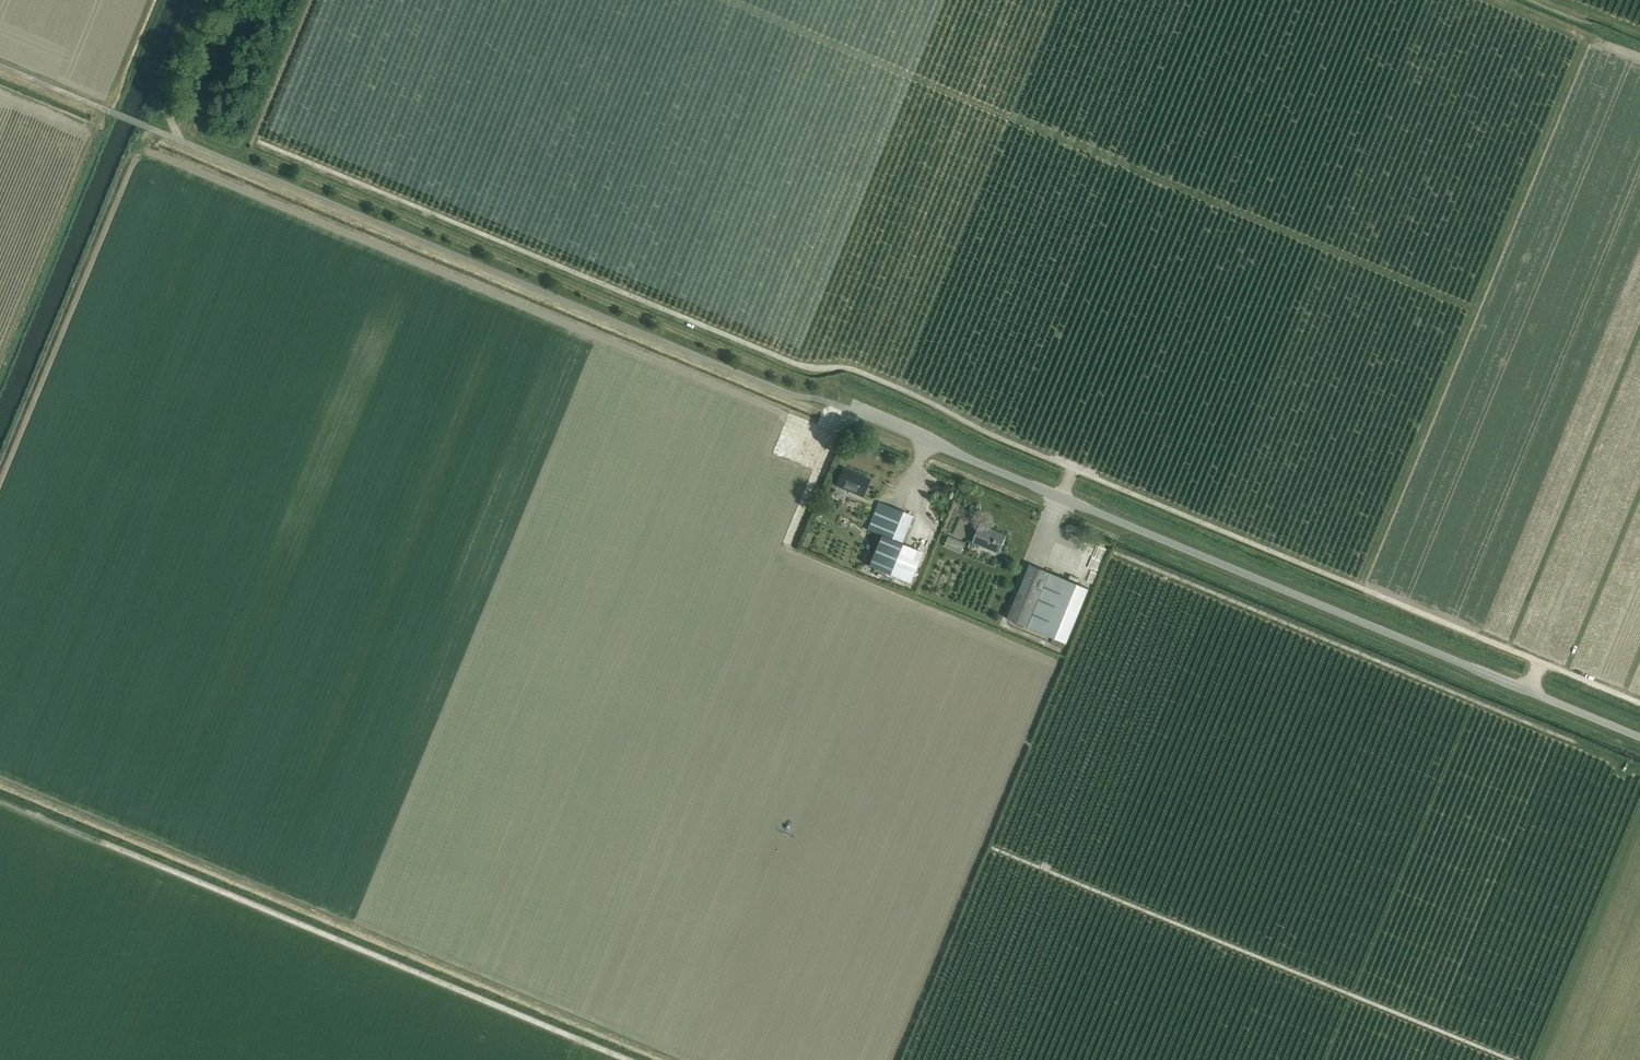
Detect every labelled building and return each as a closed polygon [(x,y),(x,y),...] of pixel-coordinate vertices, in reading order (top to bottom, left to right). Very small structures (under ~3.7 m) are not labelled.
[(862,497),(869,479),(843,468),(835,486),(862,497)] [(909,583),(922,553),(901,544),(912,516),(879,502),(867,530),(881,536),(869,566),(909,583)] [(999,554),(1006,536),(980,525),(972,543),(999,554)] [(948,537),(943,548),(961,555),(965,544),(948,537)] [(1065,558),(1069,546),(1049,538),(1046,547),(1053,550),(1052,553),(1065,558)] [(849,552),(846,559),(853,562),(856,554),(849,552)] [(1030,565),(1007,619),(1025,627),(1048,572),(1030,565)] [(1048,572),(1025,627),(1066,643),(1089,589),(1048,572)]
